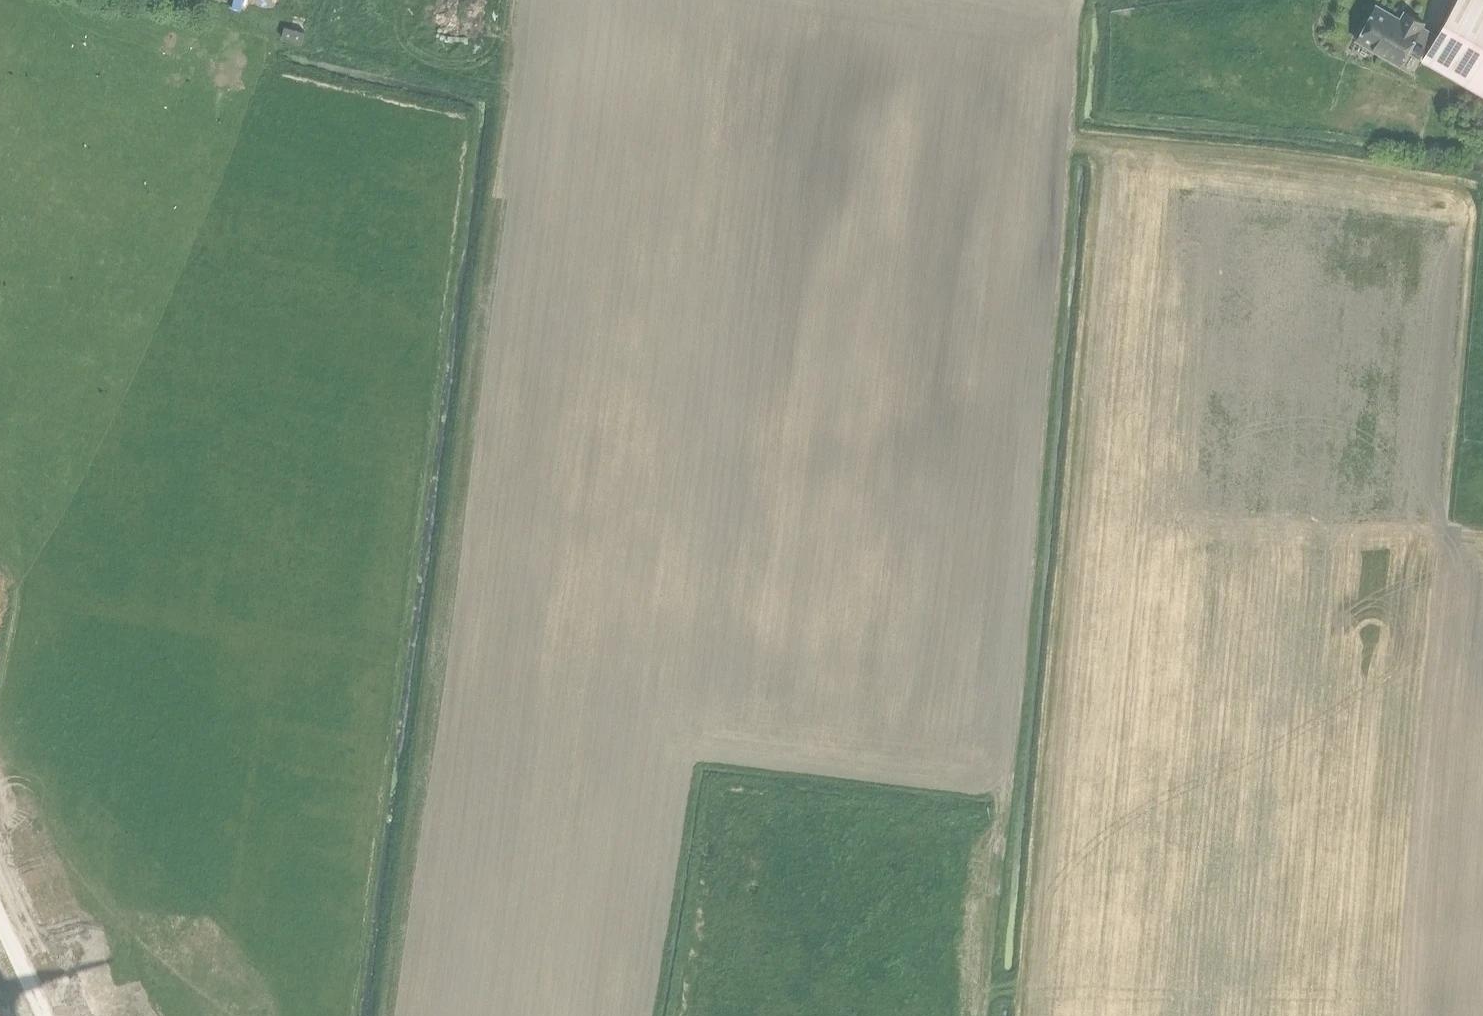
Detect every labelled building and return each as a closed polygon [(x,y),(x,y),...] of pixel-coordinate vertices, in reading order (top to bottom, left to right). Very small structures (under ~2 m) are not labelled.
[(1436,35),(1422,26),(1424,23),(1404,12),(1400,19),(1376,5),(1356,40),(1400,65),(1408,51),(1423,59),(1422,60),(1482,95),(1482,0),(1456,0),(1436,35)] [(282,38),(302,43),(305,32),(285,27),(282,38)]
